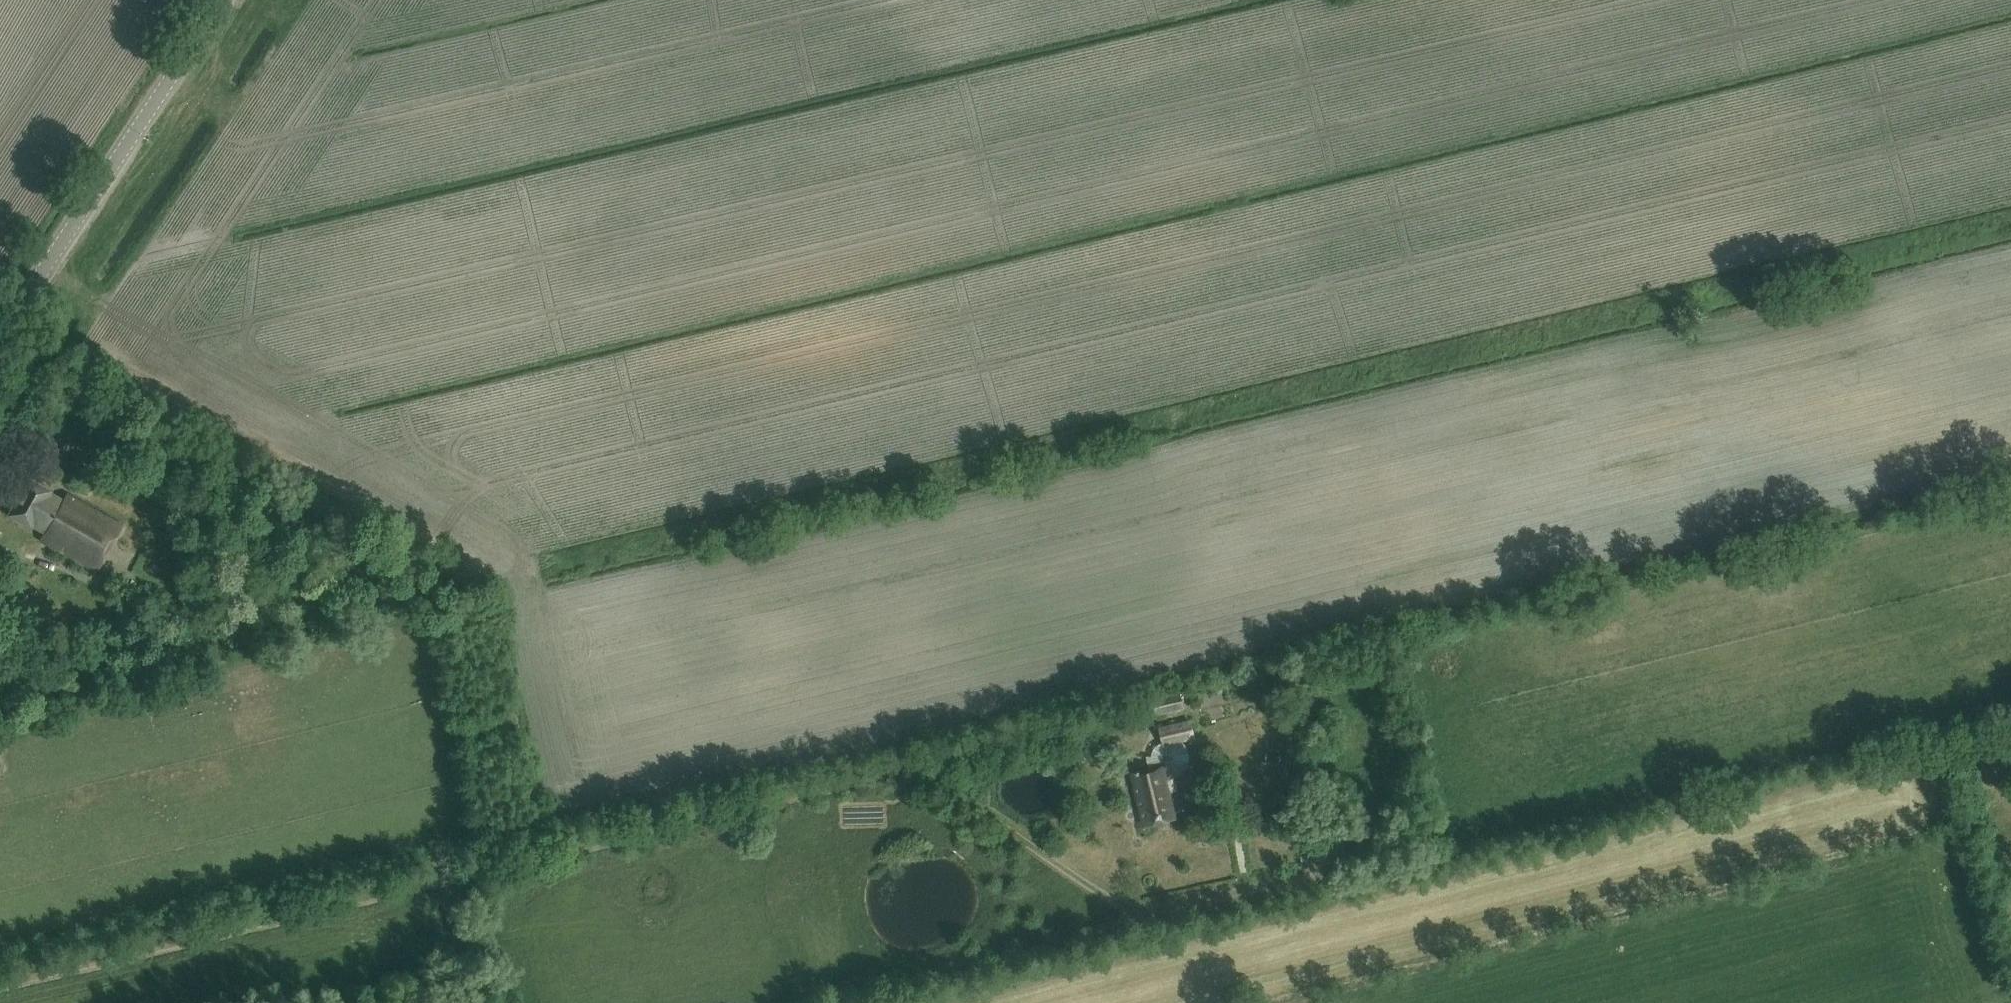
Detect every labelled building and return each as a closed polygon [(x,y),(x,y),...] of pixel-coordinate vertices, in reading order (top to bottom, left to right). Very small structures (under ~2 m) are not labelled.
[(72,485),(85,493),(92,481),(79,473),(72,485)] [(97,571),(122,526),(67,494),(64,500),(51,493),(52,491),(29,478),(7,515),(30,528),(31,526),(44,533),(41,539),(97,571)] [(1296,679),(1312,674),(1309,663),(1293,667),(1296,679)] [(1180,689),(1140,699),(1145,719),(1185,709),(1180,689)] [(1164,747),(1196,739),(1193,719),(1159,727),(1164,747)] [(1079,766),(1092,760),(1085,746),(1073,752),(1079,766)] [(1133,773),(1145,826),(1175,819),(1169,792),(1171,792),(1165,765),(1133,773)]
